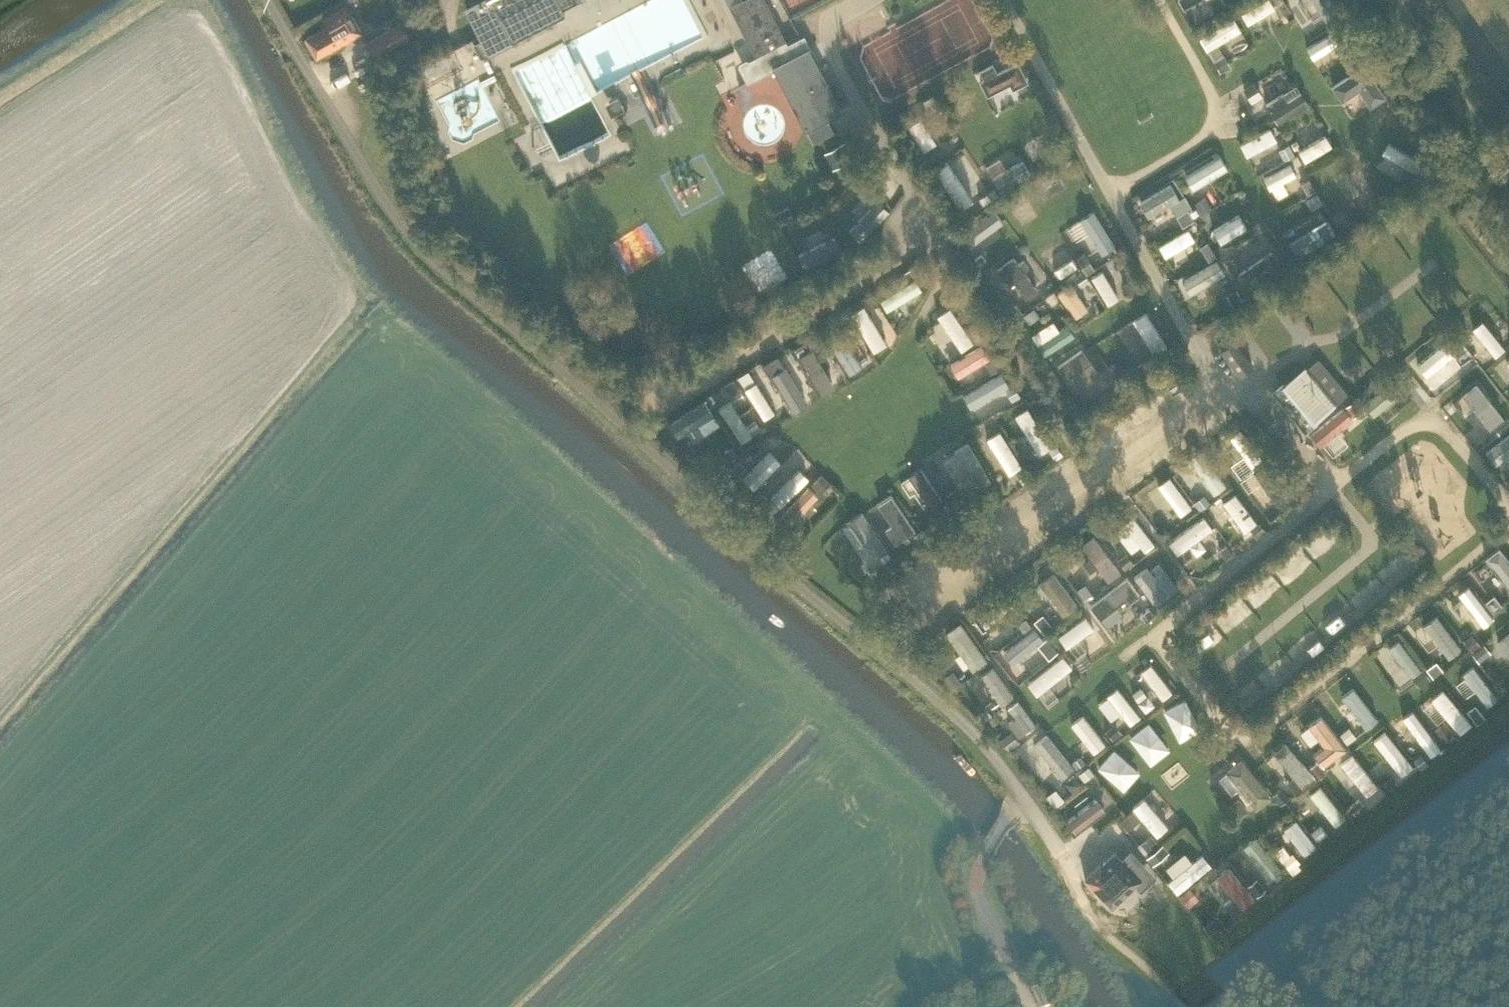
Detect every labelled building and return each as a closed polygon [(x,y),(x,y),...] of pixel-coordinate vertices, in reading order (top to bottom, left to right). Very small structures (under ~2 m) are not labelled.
[(325,16),(330,24),(307,37),(317,55),(346,39),(344,36),(360,28),(352,13),(367,4),(365,0),(347,0),(345,1),(346,4),(325,16)] [(471,9),(483,38),(474,42),(482,56),(490,52),(511,42),(565,14),(562,8),(578,0),(486,0),(471,9)] [(750,60),(740,66),(747,80),(752,77),(774,66),(806,128),(842,110),(804,36),(788,45),(764,0),(745,0),(743,1),(742,0),(730,0),(759,56),(750,60)] [(1193,16),(1224,0),(1185,0),(1193,16)] [(1250,16),(1278,0),(1251,0),(1243,5),(1250,16)] [(1240,46),(1252,41),(1239,11),(1203,26),(1219,65),(1244,54),(1240,46)] [(411,36),(403,22),(368,42),(376,56),(411,36)] [(1308,37),(1313,49),(1341,36),(1336,25),(1308,37)] [(462,66),(454,52),(422,69),(430,83),(462,66)] [(985,63),(974,68),(986,93),(1010,82),(1012,87),(1026,80),(1017,61),(990,73),(985,63)] [(1365,65),(1334,86),(1343,99),(1361,87),(1372,104),(1385,96),(1365,65)] [(1255,94),(1265,89),(1257,75),(1248,80),(1255,94)] [(1268,93),(1281,115),(1312,95),(1304,82),(1290,91),(1285,82),(1268,93)] [(922,142),(936,136),(924,110),(911,117),(922,142)] [(1242,135),(1249,148),(1280,131),(1273,117),(1242,135)] [(1299,142),(1306,154),(1335,137),(1328,126),(1299,142)] [(1391,133),(1384,145),(1419,167),(1426,155),(1391,133)] [(1021,143),(992,159),(1004,182),(1033,166),(1021,143)] [(1195,181),(1231,161),(1222,146),(1186,166),(1195,181)] [(959,201),(974,194),(955,154),(940,161),(959,201)] [(1271,181),(1299,167),(1292,154),(1265,168),(1271,181)] [(1365,189),(1377,181),(1361,155),(1348,163),(1365,189)] [(1040,176),(1056,201),(1072,191),(1057,166),(1040,176)] [(1150,208),(1182,190),(1174,175),(1141,194),(1150,208)] [(1219,183),(1198,193),(1203,205),(1224,195),(1219,183)] [(863,231),(891,202),(879,190),(851,220),(863,231)] [(978,236),(1005,216),(994,202),(967,222),(978,236)] [(1070,219),(1079,231),(1089,224),(1105,247),(1119,237),(1095,202),(1070,219)] [(1215,221),(1222,234),(1249,220),(1242,206),(1215,221)] [(1160,235),(1166,247),(1198,232),(1192,219),(1160,235)] [(837,228),(800,245),(807,259),(844,242),(837,228)] [(1068,243),(1056,253),(1067,267),(1080,257),(1068,243)] [(1277,243),(1238,263),(1247,280),(1286,259),(1277,243)] [(1088,244),(1079,248),(1087,265),(1095,261),(1088,244)] [(1028,302),(1056,282),(1049,271),(1040,278),(1018,246),(999,259),(1028,302)] [(1192,285),(1228,266),(1220,251),(1184,270),(1192,285)] [(1110,296),(1122,288),(1104,261),(1092,269),(1110,296)] [(879,296),(886,309),(922,287),(914,275),(879,296)] [(1076,310),(1091,301),(1073,275),(1059,284),(1076,310)] [(1153,346),(1168,339),(1151,302),(1136,309),(1153,346)] [(951,303),(937,311),(959,346),(973,338),(951,303)] [(865,304),(853,312),(876,350),(889,343),(865,304)] [(1078,329),(1071,315),(1061,321),(1057,312),(1033,324),(1044,346),(1078,329)] [(1494,349),(1506,342),(1488,312),(1476,320),(1494,349)] [(840,331),(829,338),(850,372),(861,365),(840,331)] [(1426,367),(1458,345),(1449,332),(1417,354),(1426,367)] [(1085,337),(1058,356),(1077,383),(1104,365),(1085,337)] [(1238,375),(1252,365),(1233,338),(1219,348),(1238,375)] [(982,340),(950,360),(958,372),(990,353),(982,340)] [(811,344),(800,351),(824,389),(835,382),(811,344)] [(1471,345),(1426,369),(1434,384),(1479,361),(1471,345)] [(1283,384),(1313,421),(1336,402),(1335,402),(1341,397),(1311,362),(1305,366),(1283,384)] [(806,400),(785,366),(774,373),(795,407),(799,407),(803,404),(806,400)] [(1401,366),(1368,393),(1386,415),(1402,402),(1394,392),(1410,378),(1401,366)] [(1000,367),(963,390),(972,404),(1009,381),(1000,367)] [(1480,374),(1465,386),(1492,419),(1507,407),(1480,374)] [(764,416),(774,409),(755,378),(744,385),(764,416)] [(672,418),(680,431),(714,410),(706,397),(672,418)] [(1351,435),(1340,422),(1357,410),(1347,397),(1313,422),(1333,449),(1351,435)] [(731,398),(720,404),(741,438),(752,432),(731,398)] [(1027,405),(1016,412),(1040,452),(1052,445),(1027,405)] [(1508,421),(1508,409),(1508,408),(1495,418),(1502,426),(1508,421)] [(1244,420),(1229,429),(1238,444),(1229,449),(1240,469),(1265,454),(1244,420)] [(1000,426),(987,434),(1009,470),(1022,462),(1000,426)] [(1508,449),(1508,426),(1486,443),(1497,457),(1508,449)] [(969,438),(955,447),(979,486),(993,477),(969,438)] [(743,473),(753,484),(779,459),(768,448),(743,473)] [(1274,493),(1290,484),(1272,454),(1256,463),(1274,493)] [(930,504),(942,497),(921,464),(909,471),(930,504)] [(771,495),(780,505),(809,476),(799,467),(771,495)] [(1159,478),(1181,508),(1194,499),(1172,468),(1159,478)] [(782,510),(792,519),(817,494),(807,485),(782,510)] [(902,536),(914,528),(892,492),(880,500),(902,536)] [(874,556),(887,548),(862,508),(849,516),(874,556)] [(1176,543),(1216,523),(1209,509),(1169,529),(1176,543)] [(1207,530),(1226,554),(1237,544),(1218,521),(1207,530)] [(1099,525),(1084,534),(1093,548),(1085,553),(1100,578),(1122,565),(1099,525)] [(1508,579),(1508,546),(1503,538),(1488,549),(1508,579)] [(1157,597),(1172,585),(1146,551),(1131,563),(1157,597)] [(1109,618),(1145,589),(1127,568),(1092,597),(1109,618)] [(1459,585),(1485,619),(1496,610),(1470,576),(1459,585)] [(981,609),(988,619),(1007,606),(1022,627),(1033,620),(1011,588),(981,609)] [(1438,606),(1425,617),(1452,649),(1465,638),(1438,606)] [(1039,636),(1052,649),(1060,642),(1036,617),(1005,646),(1016,658),(1039,636)] [(1190,630),(1199,647),(1222,634),(1213,617),(1190,630)] [(1308,655),(1328,638),(1314,621),(1294,638),(1308,655)] [(1499,632),(1508,647),(1508,626),(1499,632)] [(1405,631),(1383,642),(1399,674),(1421,663),(1405,631)] [(1065,646),(1028,675),(1038,688),(1075,659),(1065,646)] [(1163,692),(1175,684),(1154,654),(1143,662),(1163,692)] [(1003,696),(1016,686),(995,657),(981,667),(1003,696)] [(1476,657),(1465,665),(1488,698),(1499,691),(1476,657)] [(1110,686),(1129,717),(1141,710),(1122,678),(1110,686)] [(1445,681),(1432,692),(1461,726),(1475,715),(1445,681)] [(1362,714),(1374,706),(1360,684),(1347,692),(1362,714)] [(1188,690),(1164,702),(1180,733),(1204,721),(1188,690)] [(1004,701),(1021,728),(1038,718),(1021,691),(1004,701)] [(1430,749),(1443,740),(1415,701),(1402,710),(1430,749)] [(1093,746),(1107,738),(1087,705),(1073,714),(1093,746)] [(1310,717),(1325,738),(1315,745),(1325,758),(1349,742),(1324,707),(1310,717)] [(1152,757),(1172,741),(1151,714),(1130,730),(1152,757)] [(1374,733),(1403,768),(1415,757),(1386,722),(1374,733)] [(1052,778),(1076,762),(1050,724),(1026,740),(1052,778)] [(1295,768),(1291,772),(1302,784),(1318,769),(1287,733),(1275,744),(1295,768)] [(1116,740),(1099,759),(1124,783),(1142,764),(1116,740)] [(1353,746),(1340,757),(1369,787),(1381,776),(1353,746)] [(1244,750),(1222,768),(1253,805),(1275,786),(1244,750)] [(1336,818),(1348,808),(1322,777),(1310,787),(1336,818)] [(1048,789),(1056,799),(1067,792),(1059,781),(1048,789)] [(1069,810),(1077,823),(1109,803),(1101,791),(1069,810)] [(1136,802),(1155,824),(1166,815),(1146,793),(1136,802)] [(1305,846),(1318,836),(1298,811),(1285,821),(1305,846)] [(1244,838),(1272,872),(1285,861),(1258,827),(1244,838)] [(1215,858),(1204,844),(1194,852),(1187,844),(1168,859),(1175,869),(1169,874),(1178,886),(1215,858)] [(1101,862),(1085,877),(1106,899),(1113,891),(1117,895),(1125,887),(1117,879),(1125,872),(1108,855),(1101,862)] [(1220,867),(1235,886),(1225,894),(1236,907),(1258,889),(1232,857),(1220,867)] [(1181,886),(1191,899),(1201,890),(1191,878),(1181,886)] [(1220,907),(1205,918),(1215,931),(1230,920),(1220,907)] [(1057,1004),(1047,984),(1030,993),(1038,1006),(1050,1006),(1057,1004)]
